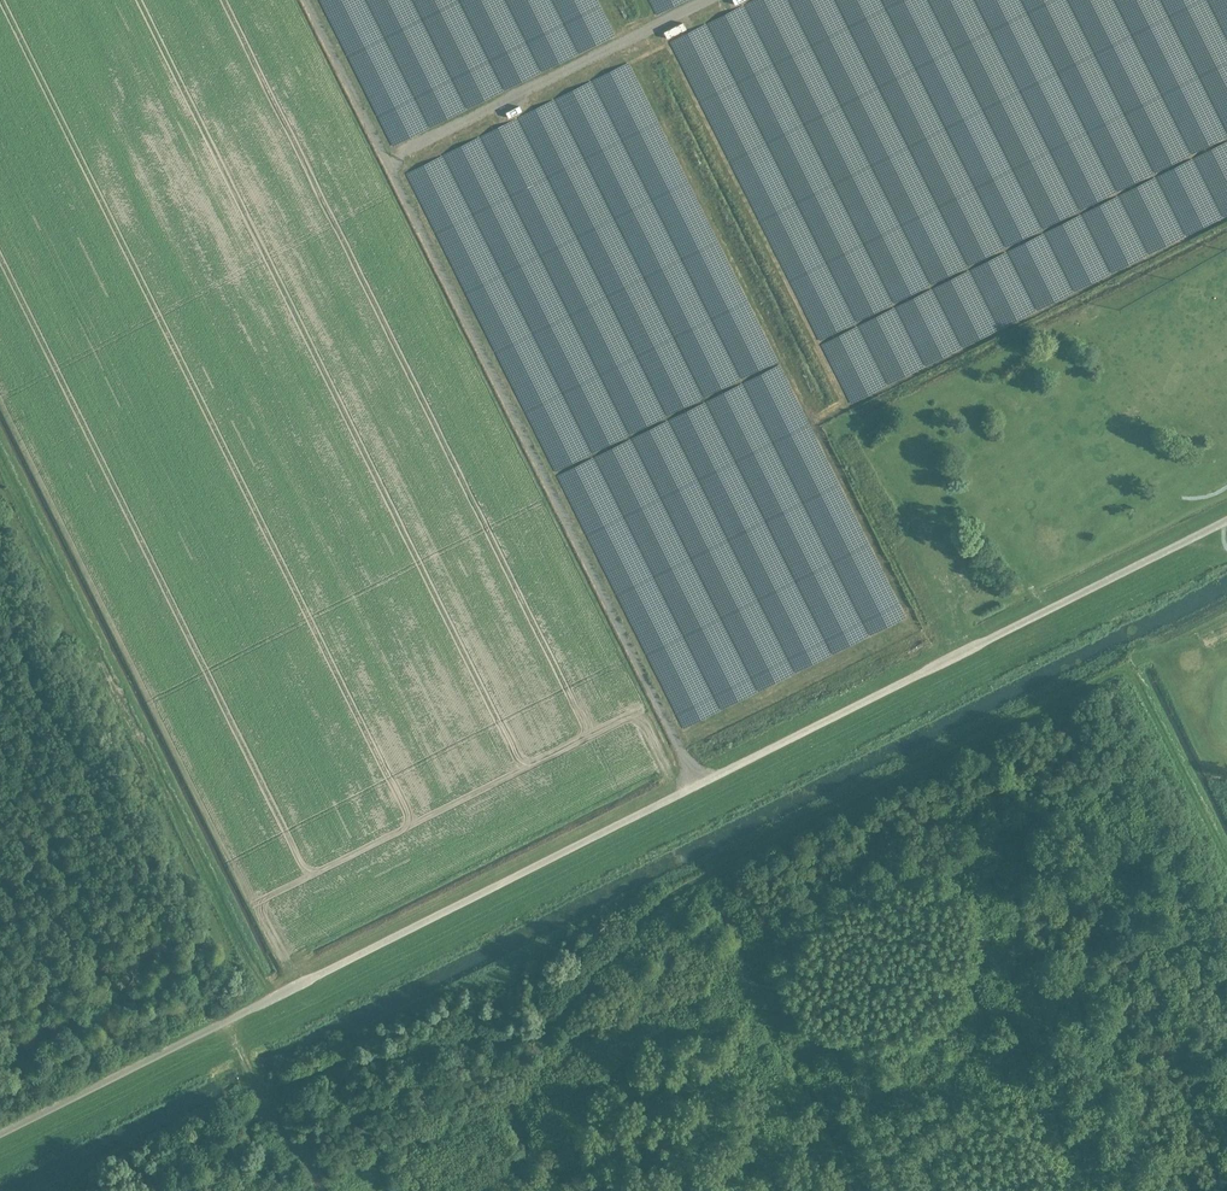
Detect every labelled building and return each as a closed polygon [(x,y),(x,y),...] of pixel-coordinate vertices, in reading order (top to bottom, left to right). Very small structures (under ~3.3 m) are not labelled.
[(664,32),(667,39),(686,29),(683,23),(664,32)]
